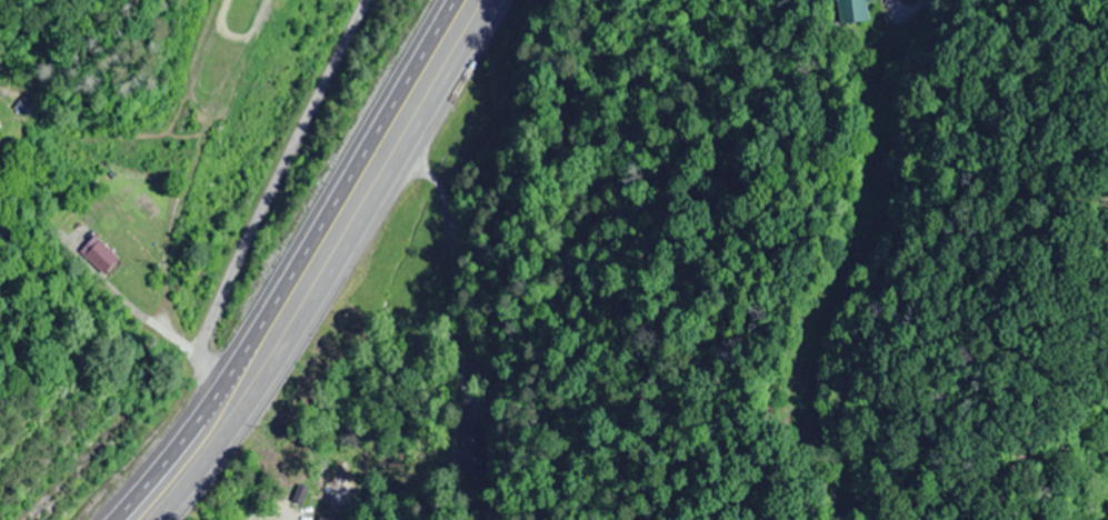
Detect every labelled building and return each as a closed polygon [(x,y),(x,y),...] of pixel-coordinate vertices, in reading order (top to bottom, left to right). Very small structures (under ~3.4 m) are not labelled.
[(863,0),(829,0),(832,23),(866,18),(863,0)] [(103,275),(118,259),(93,234),(78,250),(103,275)]
